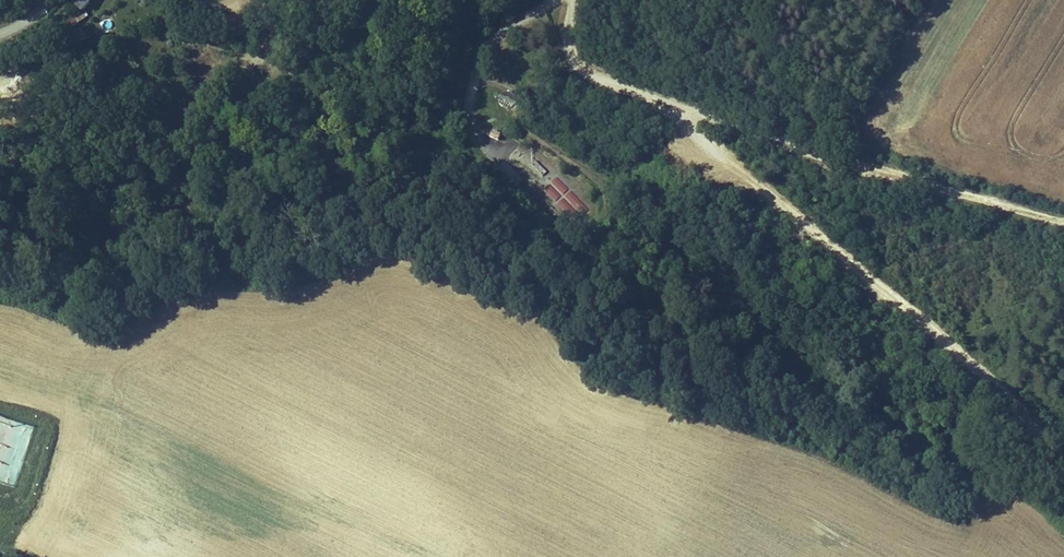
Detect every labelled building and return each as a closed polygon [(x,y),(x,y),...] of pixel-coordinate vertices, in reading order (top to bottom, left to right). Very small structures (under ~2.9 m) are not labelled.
[(85,0),(76,0),(73,2),(78,8),(86,1),(85,0)] [(79,40),(88,37),(83,26),(75,29),(79,40)] [(517,96),(504,89),(497,103),(510,109),(517,96)] [(556,176),(543,190),(574,219),(587,205),(556,176)]
